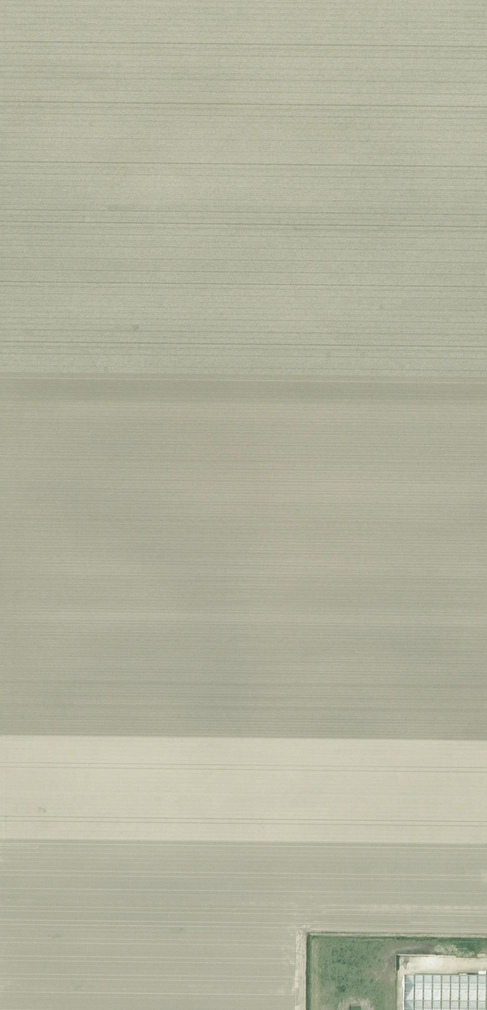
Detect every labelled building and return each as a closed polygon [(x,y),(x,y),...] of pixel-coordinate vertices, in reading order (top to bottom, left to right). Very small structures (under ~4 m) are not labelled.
[(403,978),(403,1009),(486,1009),(486,979),(403,978)]
